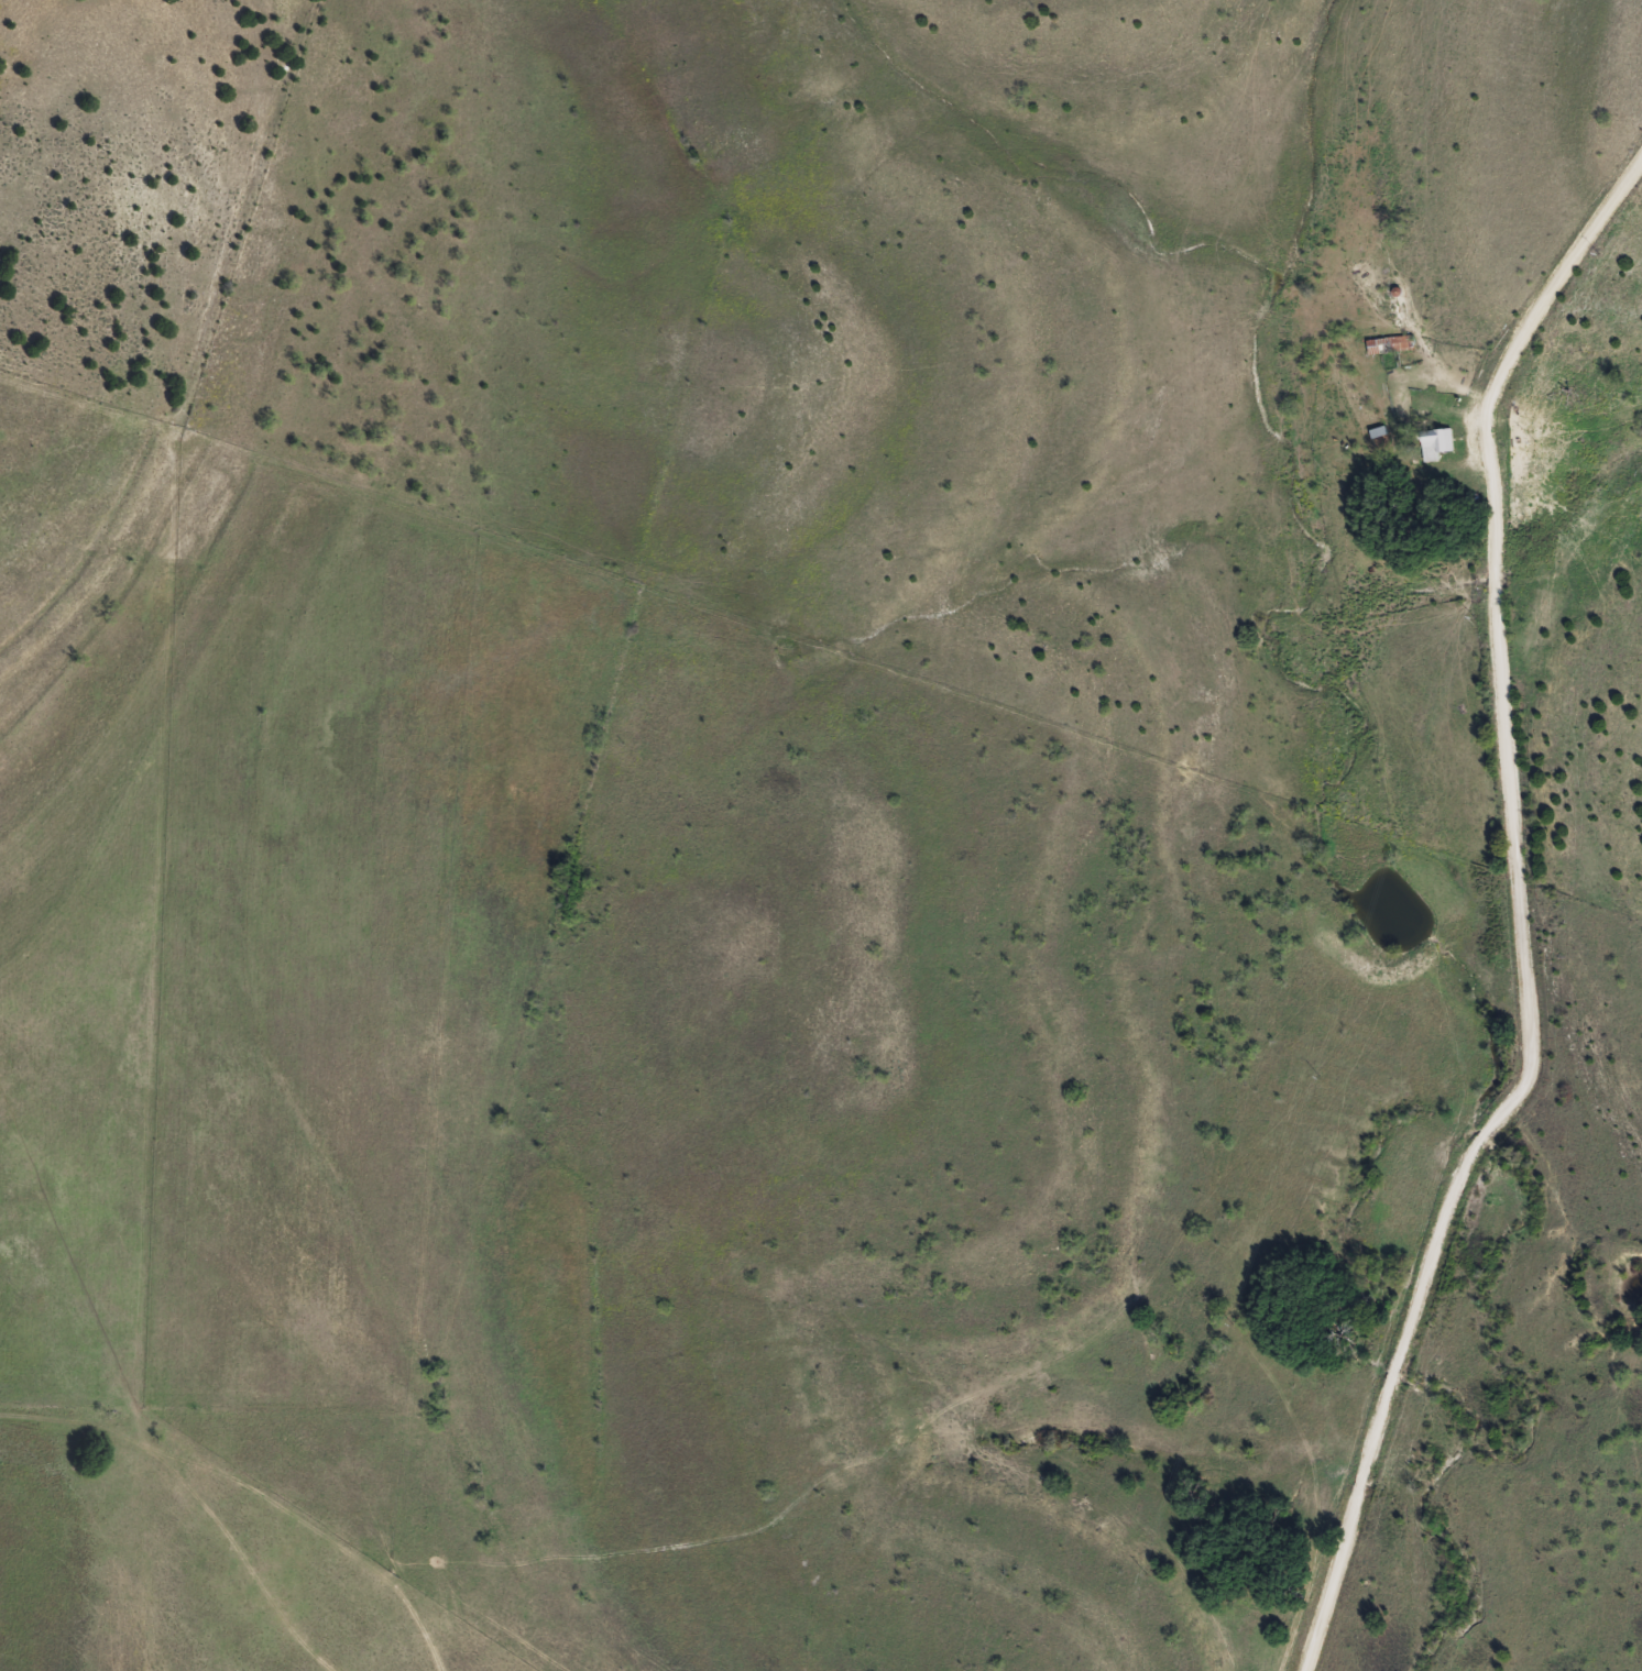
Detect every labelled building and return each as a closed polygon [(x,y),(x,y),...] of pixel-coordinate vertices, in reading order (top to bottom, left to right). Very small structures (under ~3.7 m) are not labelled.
[(1415,353),(1414,338),(1368,340),(1368,355),(1415,353)] [(1419,438),(1420,465),(1439,464),(1439,454),(1454,453),(1453,430),(1435,431),(1436,437),(1419,438)]
